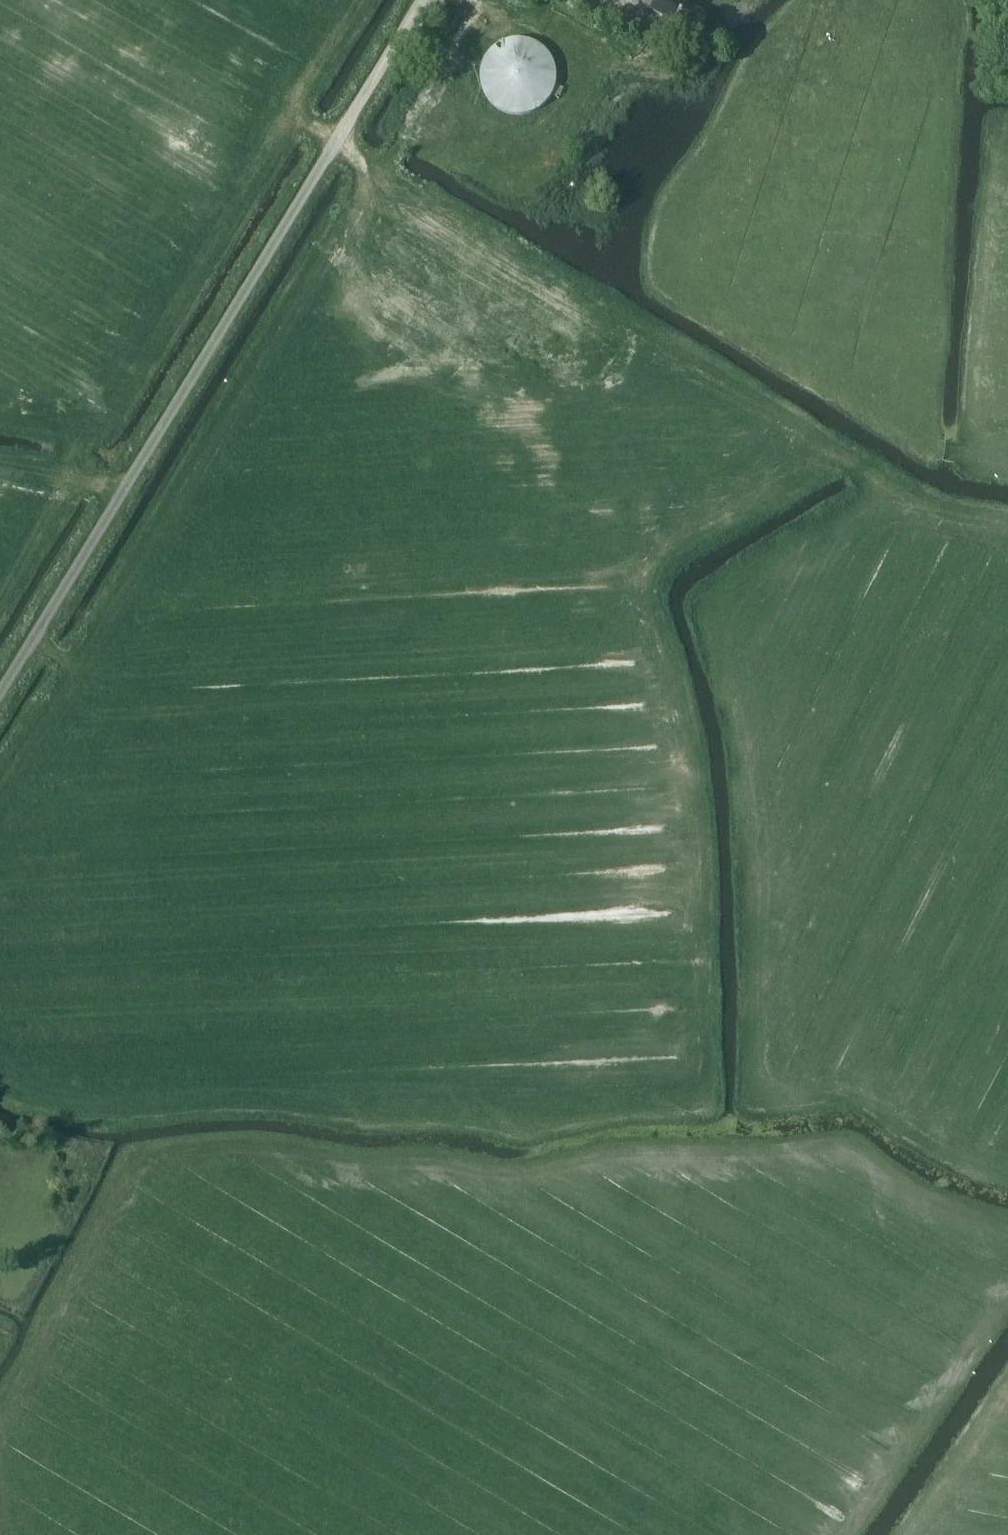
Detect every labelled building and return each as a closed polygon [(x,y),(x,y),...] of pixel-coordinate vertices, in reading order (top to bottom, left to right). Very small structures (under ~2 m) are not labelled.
[(648,13),(650,9),(697,34),(706,16),(677,0),(624,0),(648,13)] [(489,112),(551,109),(548,46),(486,49),(489,112)]
